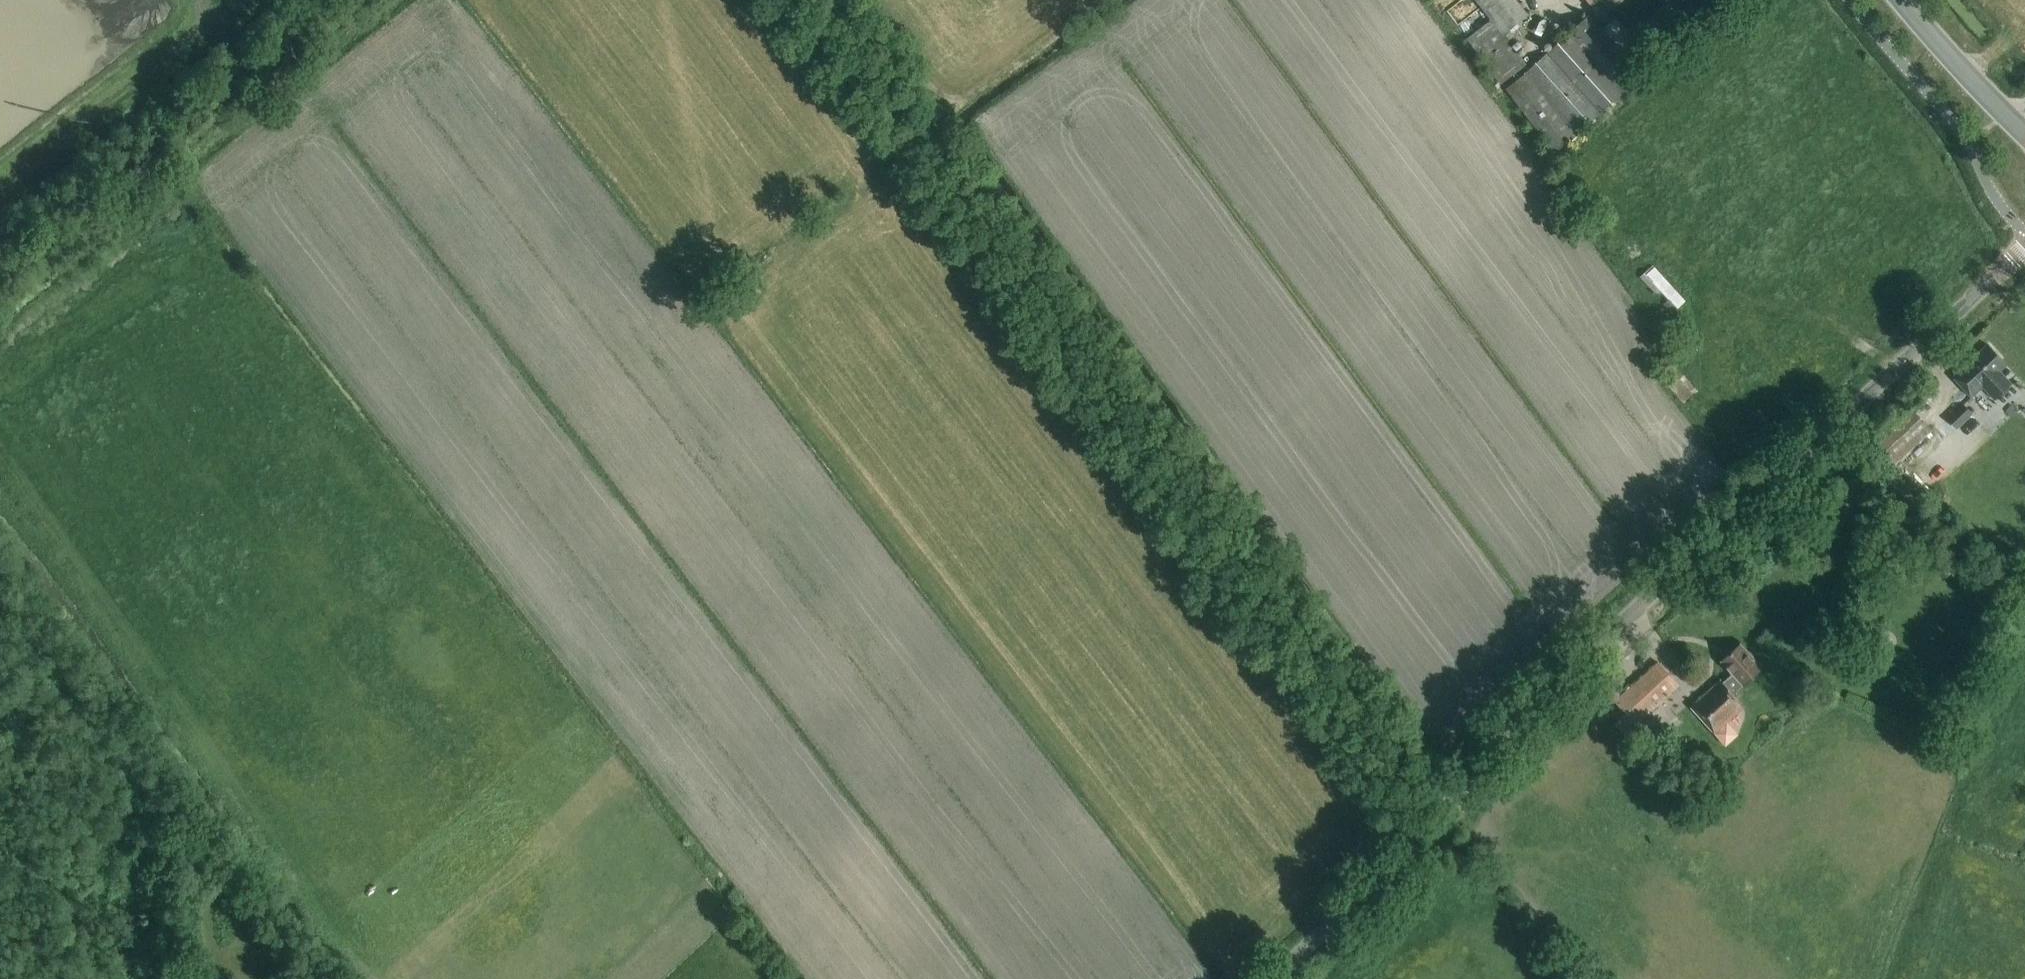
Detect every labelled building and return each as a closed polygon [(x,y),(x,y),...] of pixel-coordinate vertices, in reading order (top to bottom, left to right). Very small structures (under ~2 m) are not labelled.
[(1527,66),(1502,36),(1528,16),(1516,0),(1476,0),(1492,21),(1467,39),(1502,85),(1527,66)] [(1609,0),(1590,0),(1599,10),(1609,0)] [(1615,18),(1601,30),(1588,17),(1507,89),(1555,153),(1641,76),(1632,65),(1645,53),(1643,51),(1680,18),(1667,3),(1631,35),(1615,18)] [(2009,384),(1999,373),(2006,367),(1987,347),(1954,377),(1972,397),(1983,387),(1994,399),(2009,384)] [(1952,423),(1967,408),(1958,399),(1943,413),(1952,423)] [(1881,465),(1926,425),(1909,407),(1865,447),(1881,465)] [(1743,687),(1762,670),(1740,645),(1721,662),(1732,674),(1721,684),(1719,682),(1691,708),(1714,734),(1743,708),(1732,696),(1743,686),(1743,687)] [(1637,725),(1649,714),(1679,686),(1658,663),(1616,702),(1637,725)] [(1649,714),(1637,725),(1641,729),(1658,746),(1669,736),(1649,714)]
